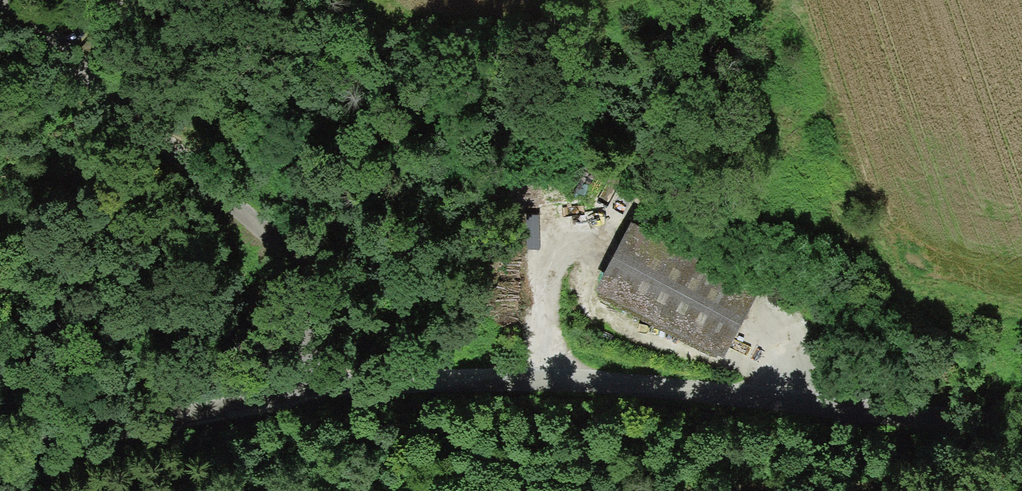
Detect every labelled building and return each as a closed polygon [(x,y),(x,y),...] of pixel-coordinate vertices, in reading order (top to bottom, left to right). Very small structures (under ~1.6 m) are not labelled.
[(762,287),(630,221),(594,293),(726,359),(762,287)]
